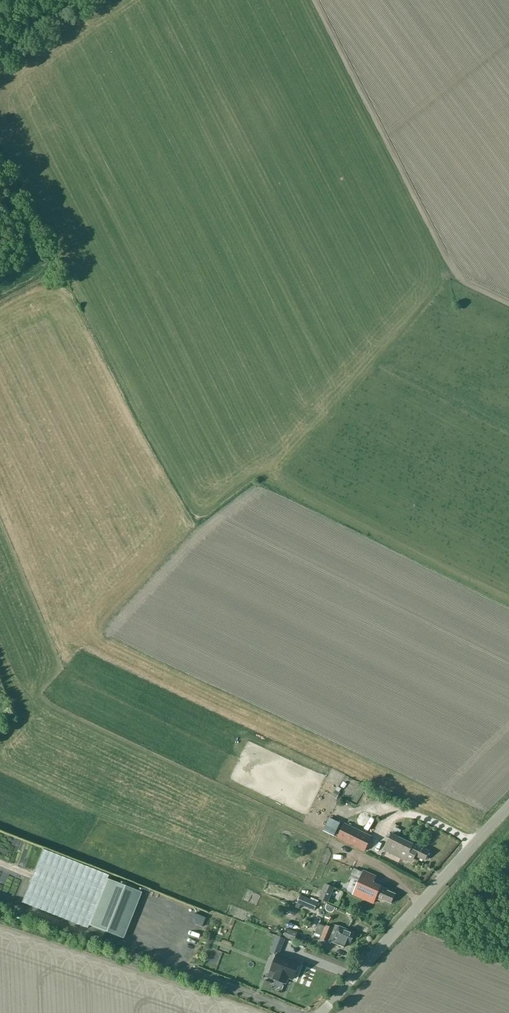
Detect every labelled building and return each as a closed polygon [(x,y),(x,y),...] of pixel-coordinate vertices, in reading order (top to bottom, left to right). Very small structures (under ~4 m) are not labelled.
[(339,821),(329,816),(322,829),(333,834),(339,821)] [(337,838),(364,851),(371,836),(344,823),(337,838)] [(413,860),(415,855),(425,860),(429,851),(413,843),(413,844),(392,833),(384,850),(405,861),(407,857),(413,860)] [(88,925),(121,938),(139,891),(107,878),(108,875),(42,849),(21,901),(87,928),(88,925)] [(383,901),(383,899),(391,903),(395,894),(387,891),(387,889),(380,886),(379,888),(373,885),(376,877),(363,871),(353,894),(366,900),(369,893),(376,896),(375,897),(383,901)] [(319,899),(328,903),(334,888),(325,884),(319,899)] [(13,885),(10,897),(15,898),(18,887),(13,885)] [(297,903),(315,910),(318,902),(300,895),(297,903)] [(326,906),(325,908),(326,910),(327,912),(329,912),(331,913),(334,912),(335,910),(336,908),(327,904),(326,906)] [(331,932),(333,928),(326,925),(326,927),(319,924),(314,936),(321,938),(328,941),(328,940),(339,945),(344,947),(347,941),(351,943),(355,932),(339,926),(336,934),(331,932)] [(273,947),(279,949),(283,938),(277,935),(273,947)] [(281,957),(276,972),(281,974),(278,980),(290,985),(292,978),(298,981),(304,965),(281,957)]
